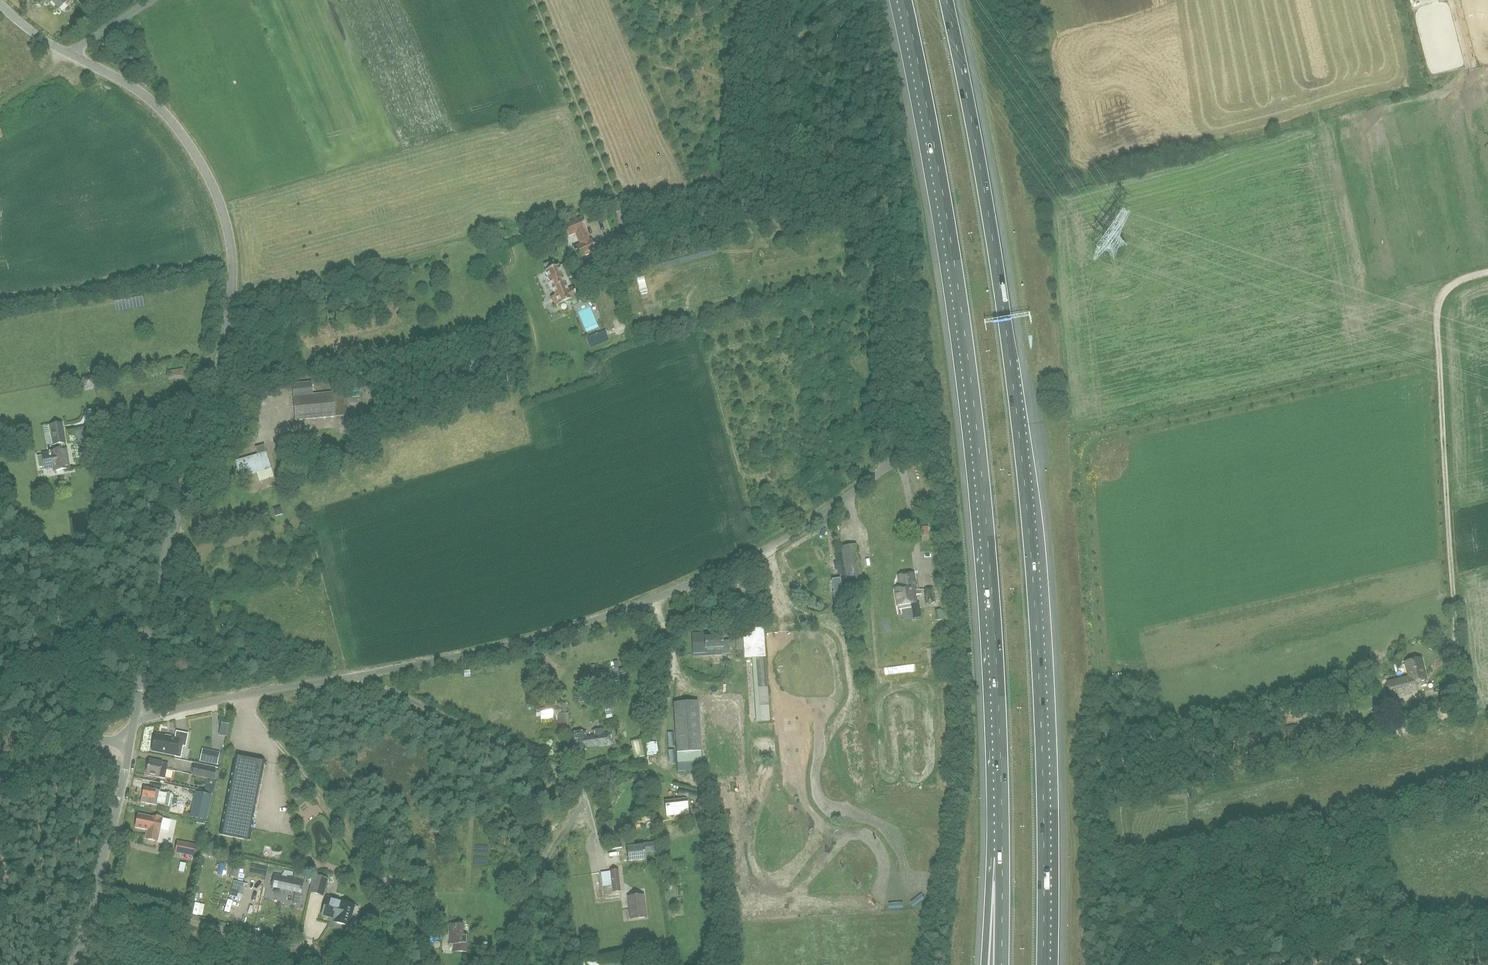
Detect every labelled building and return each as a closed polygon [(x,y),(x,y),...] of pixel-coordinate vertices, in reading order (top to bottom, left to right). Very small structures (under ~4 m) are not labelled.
[(59,9),(68,0),(51,0),(59,9)] [(582,218),(563,225),(568,237),(575,234),(580,244),(573,247),(578,259),(595,251),(590,240),(590,241),(585,229),(586,229),(582,218)] [(498,236),(496,226),(483,228),(485,239),(498,236)] [(546,271),(555,268),(552,262),(544,265),(546,271)] [(558,267),(555,268),(546,271),(545,272),(555,296),(551,297),(554,306),(576,297),(573,288),(567,290),(558,267)] [(168,381),(187,377),(185,369),(166,372),(168,381)] [(83,380),(85,388),(86,389),(94,387),(96,387),(93,377),(92,377),(83,379),(83,380)] [(292,383),(293,396),(295,420),(335,417),(346,416),(344,392),(333,393),(333,392),(312,394),(311,381),(292,383)] [(70,469),(66,449),(65,449),(64,444),(65,443),(63,424),(52,425),(54,445),(59,444),(60,450),(50,452),(42,454),(42,455),(37,456),(39,468),(44,467),(44,469),(53,468),(54,471),(70,469)] [(258,455),(236,462),(241,477),(271,468),(266,451),(264,445),(256,448),(258,455)] [(284,515),(281,506),(273,508),(276,517),(284,515)] [(856,544),(840,547),(847,584),(862,581),(856,544)] [(920,603),(917,603),(916,595),(922,594),(922,590),(916,591),(914,574),(898,576),(900,589),(896,590),(898,606),(911,604),(913,612),(921,611),(920,603)] [(740,593),(752,587),(747,578),(735,584),(740,593)] [(840,578),(832,579),(834,592),(833,592),(835,605),(844,604),(840,578)] [(938,587),(932,588),(924,589),(926,604),(935,602),(934,599),(936,599),(937,607),(940,606),(939,599),(940,599),(938,587)] [(747,619),(748,629),(742,630),(743,652),(736,652),(737,659),(754,658),(756,688),(757,688),(760,721),(769,721),(767,687),(765,657),(763,618),(747,619)] [(730,641),(722,641),(721,633),(692,634),(693,654),(706,654),(706,650),(713,650),(713,648),(720,648),(721,655),(730,655),(730,641)] [(942,666),(942,648),(931,648),(931,666),(942,666)] [(1426,680),(1421,658),(1405,662),(1409,677),(1388,682),(1391,696),(1417,689),(1416,683),(1426,680)] [(610,669),(593,671),(594,681),(611,679),(611,682),(620,681),(619,674),(619,672),(611,673),(610,669)] [(569,725),(565,703),(556,704),(556,701),(545,703),(548,722),(557,720),(558,727),(569,725)] [(673,702),(676,753),(701,751),(698,701),(673,702)] [(1297,723),(1276,728),(1279,742),(1300,737),(1297,723)] [(593,729),(594,736),(586,737),(585,731),(570,734),(572,751),(588,749),(587,747),(613,744),(611,732),(604,733),(603,728),(593,729)] [(188,734),(176,731),(174,738),(155,734),(152,750),(175,754),(177,744),(184,746),(185,741),(186,742),(188,734)] [(219,753),(207,750),(205,762),(217,764),(219,753)] [(265,762),(234,756),(219,834),(250,840),(265,762)] [(168,764),(162,762),(149,760),(146,775),(165,779),(168,764)] [(191,775),(213,780),(216,769),(194,764),(191,775)] [(210,786),(206,785),(205,789),(204,793),(208,794),(213,795),(214,791),(214,787),(210,786)] [(143,787),(140,802),(157,806),(160,790),(156,790),(143,787)] [(300,797),(300,793),(299,790),(295,789),(292,791),(291,795),(293,798),(296,799),(300,797)] [(197,818),(207,820),(212,796),(202,794),(197,818)] [(666,798),(667,814),(689,811),(687,796),(666,798)] [(181,817),(185,800),(172,798),(169,814),(181,817)] [(145,839),(157,841),(160,828),(166,829),(168,819),(156,817),(156,818),(138,814),(135,827),(147,830),(145,839)] [(174,853),(195,857),(198,845),(177,840),(174,853)] [(633,844),(634,847),(626,848),(628,861),(645,860),(644,853),(657,852),(656,842),(633,844)] [(602,887),(611,886),(612,893),(621,892),(618,870),(609,871),(600,872),(602,887)] [(304,874),(295,872),(293,877),(303,880),(304,874)] [(275,875),(272,887),(300,893),(303,881),(275,875)] [(308,893),(324,897),(328,878),(313,875),(308,893)] [(644,895),(628,897),(630,919),(646,917),(644,895)] [(334,922),(348,926),(354,904),(326,897),(321,915),(335,919),(334,922)] [(451,924),(450,944),(454,944),(454,951),(467,952),(468,935),(463,934),(463,925),(451,924)]
